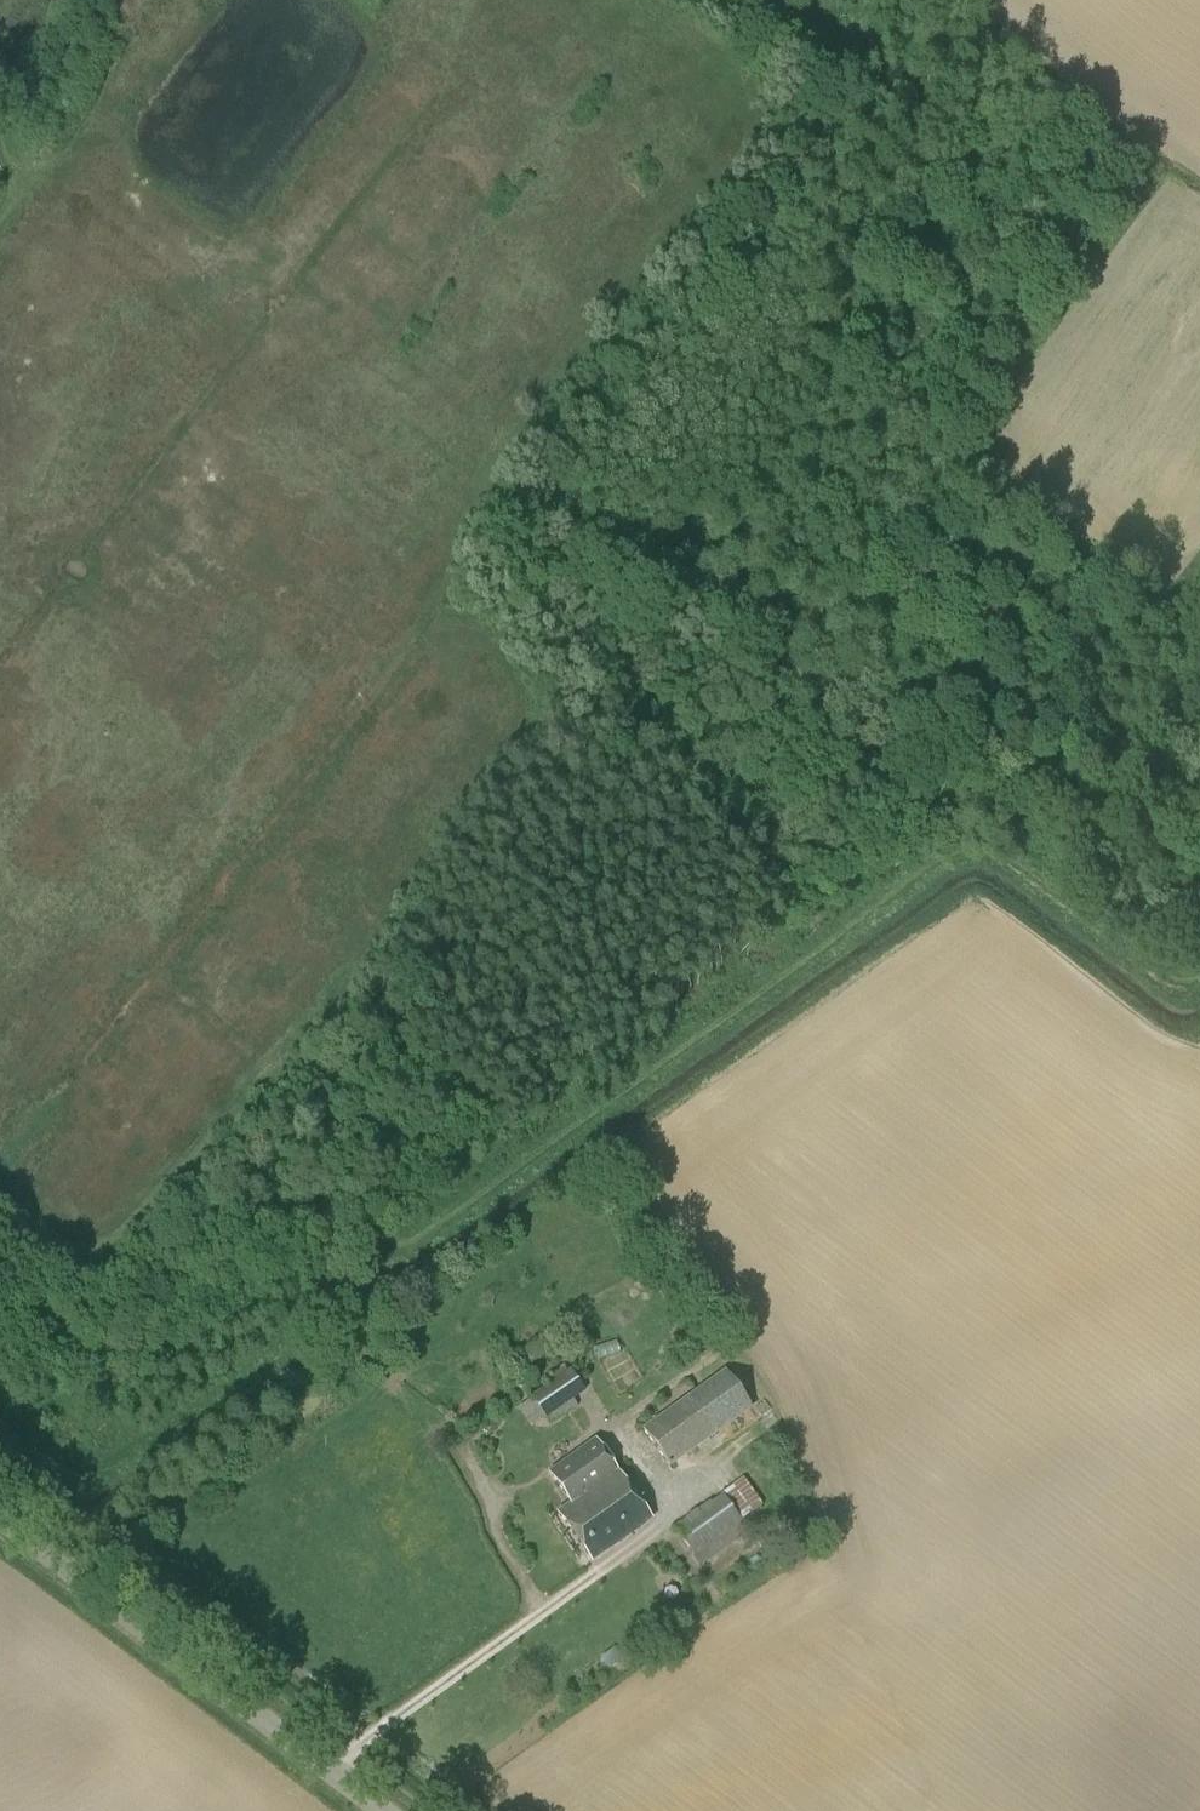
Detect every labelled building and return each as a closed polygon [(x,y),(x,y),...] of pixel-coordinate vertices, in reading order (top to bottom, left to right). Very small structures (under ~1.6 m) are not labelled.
[(530,1368),(556,1348),(545,1334),(519,1353),(530,1368)] [(545,1420),(585,1392),(569,1369),(529,1397),(545,1420)] [(669,1468),(751,1409),(724,1370),(641,1429),(669,1468)] [(594,1439),(547,1472),(569,1503),(555,1512),(591,1563),(652,1520),(594,1439)] [(741,1522),(720,1493),(718,1494),(719,1496),(710,1503),(709,1501),(671,1529),(692,1558),(741,1522)]
